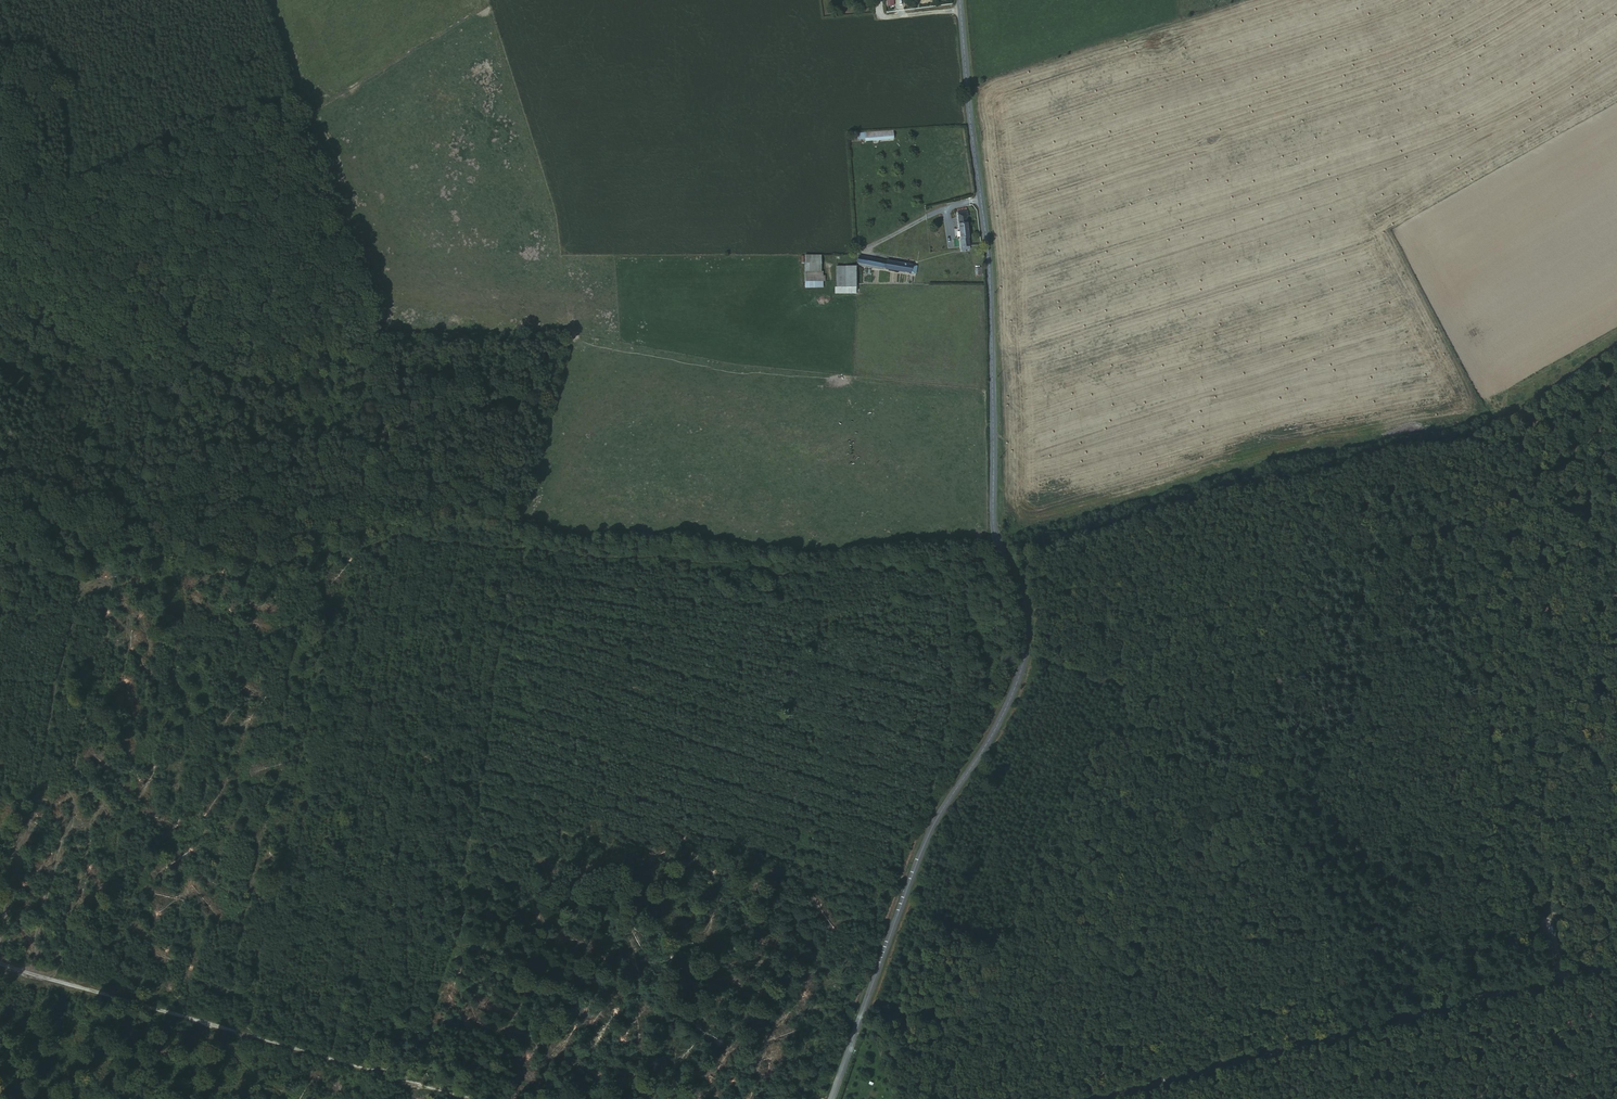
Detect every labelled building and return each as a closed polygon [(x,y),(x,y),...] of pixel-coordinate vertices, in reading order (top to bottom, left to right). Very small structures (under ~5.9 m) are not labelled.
[(892,132),(872,134),(872,141),(892,140),(892,132)] [(969,218),(968,212),(958,212),(960,231),(959,233),(959,238),(961,239),(961,247),(969,247),(967,219),(969,218)] [(821,253),(804,253),(805,279),(821,279),(821,253)] [(885,266),(884,268),(914,273),(915,263),(858,254),(857,261),(885,266)] [(837,284),(850,283),(849,265),(836,265),(837,284)]
